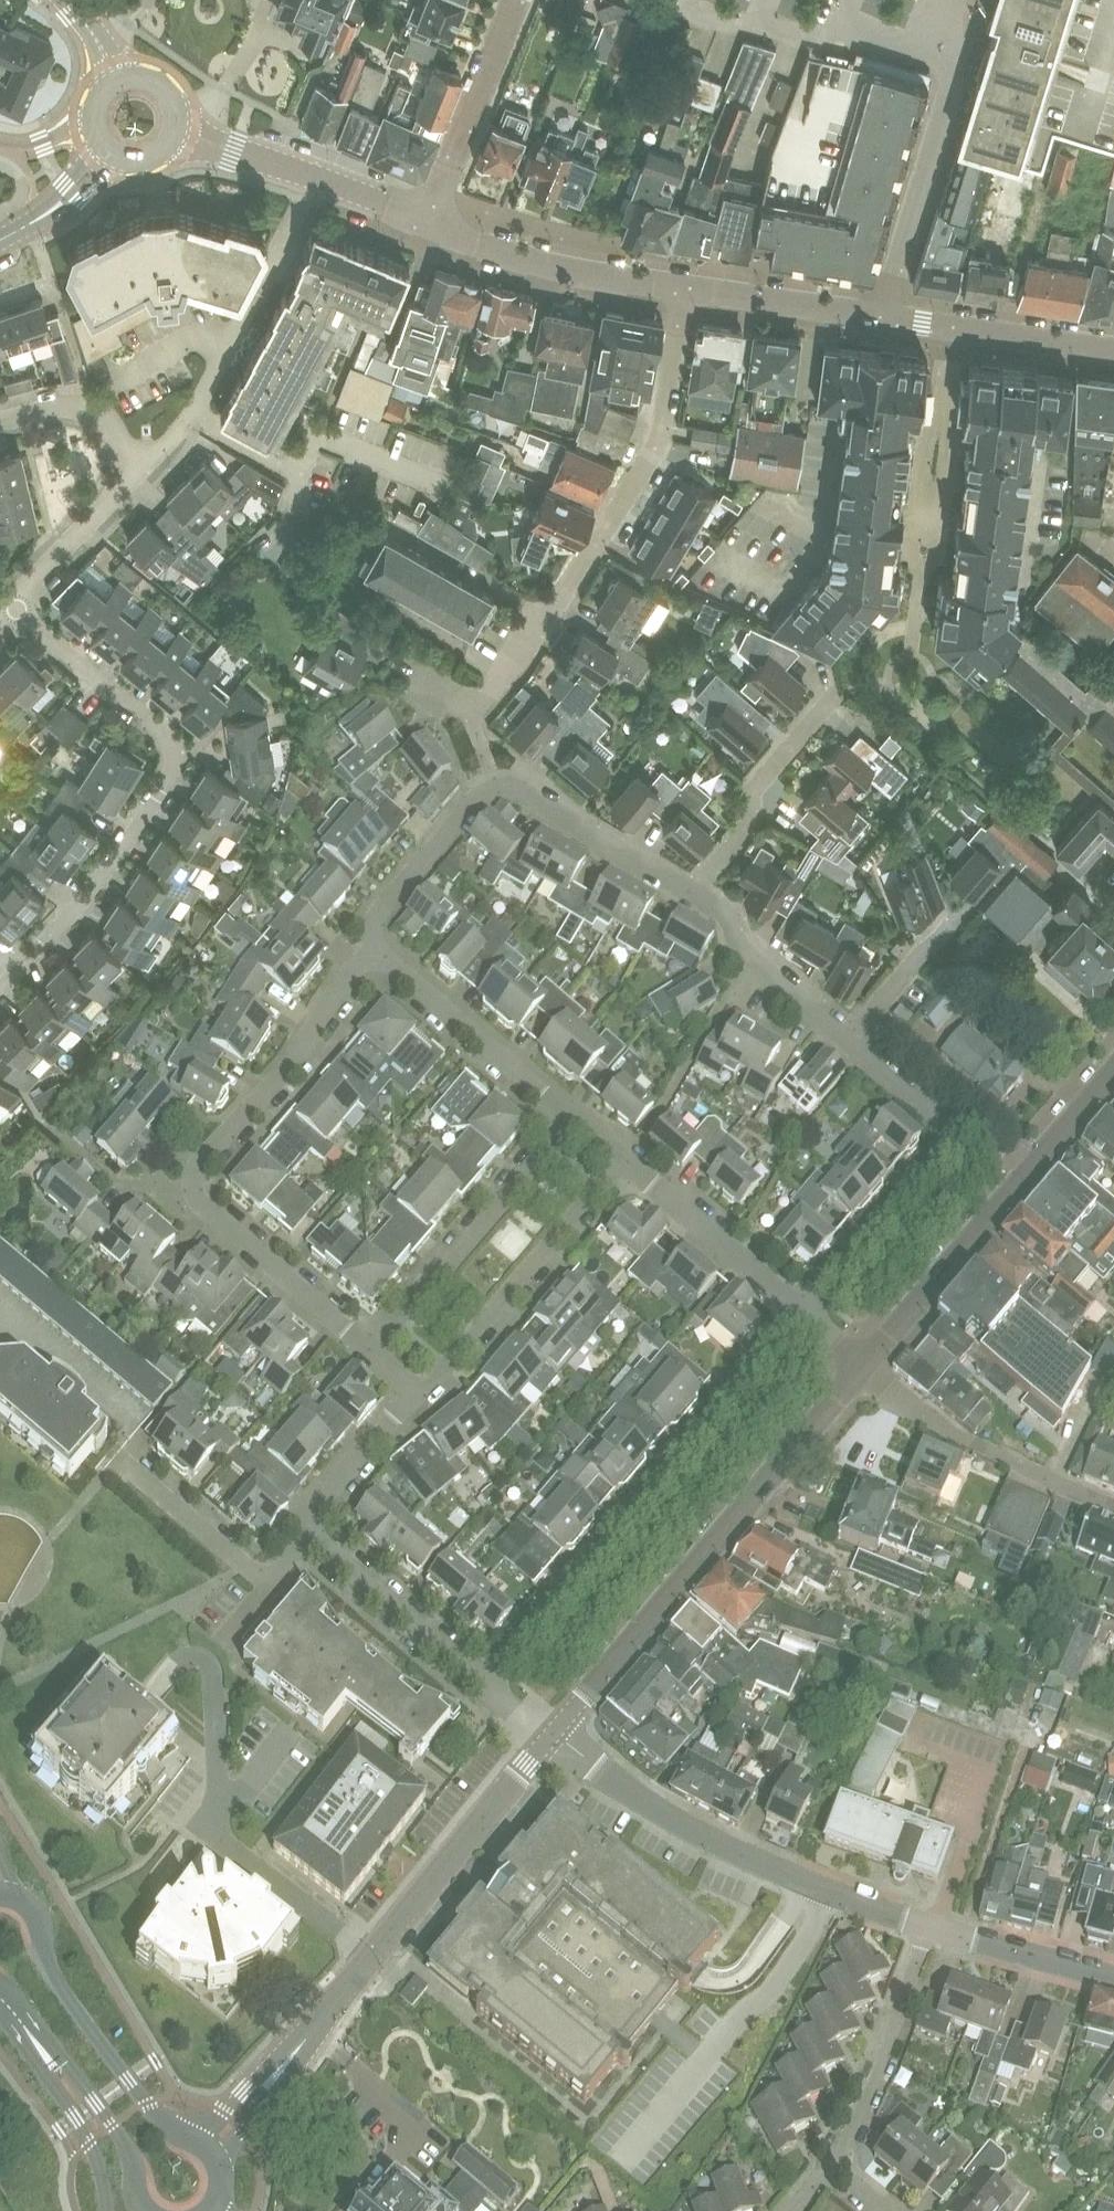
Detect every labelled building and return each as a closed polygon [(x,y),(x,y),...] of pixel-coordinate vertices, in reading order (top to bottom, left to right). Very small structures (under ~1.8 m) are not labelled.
[(279,12),(308,23),(303,36),(321,43),(326,30),(333,33),(346,0),(283,0),(279,12)] [(357,25),(358,24),(356,23),(366,0),(351,0),(343,19),(357,25)] [(466,0),(426,0),(424,6),(415,3),(404,29),(412,33),(429,40),(434,28),(451,35),(466,0)] [(584,0),(560,0),(557,7),(551,22),(572,31),(584,0)] [(596,7),(602,23),(608,37),(614,39),(627,6),(613,0),(596,7)] [(997,16),(991,14),(990,17),(995,19),(979,71),(980,71),(958,140),(997,153),(1039,166),(1041,167),(1053,129),(1113,148),(1113,0),(1003,0),(997,16)] [(642,56),(653,27),(624,15),(607,58),(624,64),(629,51),(642,56)] [(346,51),(357,25),(343,19),(332,45),(346,51)] [(0,26),(0,78),(1,79),(0,81),(0,101),(24,111),(36,83),(43,80),(55,56),(48,41),(16,27),(9,30),(0,26)] [(412,33),(404,51),(405,52),(413,55),(430,62),(438,43),(429,40),(412,33)] [(708,140),(711,141),(711,140),(733,147),(752,105),(776,48),(743,38),(724,86),(729,89),(708,140)] [(399,65),(404,52),(393,48),(387,62),(398,67),(399,65)] [(365,54),(353,49),(336,94),(316,86),(301,123),(333,137),(365,54)] [(404,51),(404,52),(399,65),(408,68),(413,55),(405,52),(404,51)] [(696,82),(699,74),(704,58),(686,52),(677,77),(696,82)] [(771,149),(769,157),(764,183),(760,201),(758,214),(751,258),(752,259),(753,250),(770,253),(769,261),(872,279),(875,261),(877,261),(928,84),(882,69),(821,56),(814,54),(808,52),(771,149)] [(385,72),(366,63),(349,104),(351,105),(337,139),(365,153),(380,117),(369,112),(385,72)] [(462,76),(435,65),(425,88),(441,95),(441,94),(453,99),(462,76)] [(696,82),(690,100),(712,108),(721,82),(699,74),(696,82)] [(795,87),(779,79),(768,104),(785,111),(795,87)] [(414,114),(402,109),(411,86),(398,80),(369,154),(395,165),(414,114)] [(414,114),(395,165),(415,173),(424,170),(453,99),(441,94),(441,95),(425,88),(416,111),(423,114),(422,117),(414,114)] [(491,122),(485,136),(487,139),(483,147),(481,146),(475,159),(477,166),(483,169),(490,164),(509,173),(524,135),(530,120),(528,115),(520,111),(515,114),(505,110),(498,126),(491,122)] [(640,240),(641,237),(658,191),(675,141),(677,137),(676,137),(680,123),(667,119),(657,150),(648,147),(641,165),(640,165),(622,215),(628,217),(621,236),(640,240)] [(574,136),(558,130),(549,126),(544,139),(537,135),(520,177),(535,183),(534,185),(535,186),(538,192),(546,195),(551,192),(552,192),(553,191),(574,136)] [(578,127),(574,136),(553,191),(579,201),(595,161),(594,160),(598,151),(585,145),(581,155),(574,152),(576,149),(578,150),(580,148),(587,130),(578,127)] [(711,140),(711,141),(699,175),(695,174),(671,244),(708,250),(711,240),(725,184),(723,183),(725,174),(734,147),(733,147),(711,140)] [(957,140),(938,206),(961,214),(961,213),(974,217),(979,218),(997,153),(958,140),(957,140)] [(675,141),(658,191),(641,237),(666,243),(679,207),(667,203),(683,159),(682,159),(687,146),(675,141)] [(1078,146),(1061,141),(1046,190),(1065,195),(1078,146)] [(1039,166),(997,153),(979,218),(978,222),(971,252),(969,252),(964,292),(1004,298),(1010,265),(1011,265),(1039,166)] [(748,258),(757,214),(758,214),(760,201),(764,183),(725,174),(723,183),(725,184),(711,240),(719,241),(717,252),(747,257),(747,258),(748,258)] [(1104,220),(1113,222),(1113,186),(1110,185),(1106,201),(1104,220)] [(974,217),(961,213),(961,214),(938,206),(913,284),(955,290),(974,217)] [(184,278),(188,279),(237,294),(236,294),(239,295),(240,293),(240,292),(263,247),(263,248),(265,245),(257,230),(228,221),(226,227),(177,212),(176,208),(172,209),(159,210),(145,211),(142,212),(142,216),(97,240),(95,236),(75,246),(69,266),(92,310),(75,319),(88,359),(104,351),(122,341),(117,331),(155,311),(154,301),(163,300),(178,298),(179,292),(184,278)] [(266,441),(282,413),(301,377),(338,310),(344,298),(389,317),(398,294),(399,292),(409,268),(387,259),(388,258),(364,249),(345,242),(345,240),(335,236),(314,228),(315,228),(313,227),(301,256),(303,257),(295,278),(297,278),(293,286),(288,294),(285,292),(275,310),(273,314),(275,315),(265,333),(264,333),(252,355),(253,355),(243,374),(241,373),(230,394),(232,395),(220,416),(266,441)] [(1087,268),(1090,255),(1073,252),(1074,248),(1073,247),(1076,235),(1051,229),(1046,254),(1040,253),(1039,261),(1029,259),(1017,300),(1077,310),(1087,268)] [(1103,229),(1095,260),(1096,261),(1082,310),(1113,316),(1113,232),(1103,229)] [(426,389),(440,350),(446,352),(445,353),(454,355),(458,341),(454,340),(462,317),(470,320),(482,283),(436,268),(430,285),(420,282),(413,300),(410,299),(398,335),(396,334),(390,354),(400,357),(393,377),(426,389)] [(533,297),(494,287),(486,285),(472,344),(487,348),(492,325),(507,328),(510,318),(527,322),(533,297)] [(58,312),(46,316),(40,299),(17,307),(30,346),(50,338),(65,334),(58,312)] [(0,313),(0,332),(7,354),(30,346),(17,307),(0,313)] [(533,345),(540,347),(582,356),(590,319),(540,309),(533,345)] [(636,416),(606,404),(606,405),(604,404),(607,384),(647,391),(654,352),(656,353),(661,321),(602,311),(583,424),(581,423),(576,436),(621,454),(636,416)] [(688,388),(729,394),(732,395),(735,378),(739,379),(741,364),(737,363),(737,361),(738,361),(743,331),(703,325),(702,333),(694,331),(689,358),(693,359),(688,388)] [(733,451),(730,470),(729,470),(728,473),(771,480),(796,484),(805,435),(780,431),(787,383),(792,384),(798,337),(755,332),(748,378),(752,379),(748,400),(739,398),(735,424),(738,424),(736,432),(718,429),(715,448),(733,451)] [(50,338),(58,364),(73,359),(65,334),(50,338)] [(826,563),(771,628),(829,656),(870,608),(880,617),(897,598),(900,573),(890,572),(895,537),(896,529),(899,529),(899,524),(900,517),(902,503),(899,503),(903,471),(904,471),(909,434),(905,434),(906,426),(907,415),(920,417),(922,406),(928,407),(932,377),(926,376),(928,359),(826,346),(818,404),(848,408),(835,509),(829,563),(826,563)] [(570,413),(579,372),(582,356),(540,347),(536,362),(540,363),(538,373),(531,405),(570,413)] [(351,364),(336,400),(379,417),(393,381),(351,364)] [(966,479),(962,510),(961,511),(958,511),(956,524),(955,533),(954,539),(957,540),(956,545),(951,580),(942,579),(934,633),(967,661),(963,665),(972,673),(1007,635),(1020,619),(1006,607),(1008,597),(1012,597),(1013,589),(1021,533),(1036,432),(1051,434),(1065,436),(1072,378),(1073,377),(971,364),(968,382),(962,381),(958,411),(964,411),(962,422),(976,424),(975,434),(974,443),(970,442),(965,479),(966,479)] [(527,404),(531,405),(538,373),(521,369),(515,392),(529,396),(527,404)] [(1074,440),(1073,521),(1084,522),(1098,523),(1100,497),(1113,498),(1113,378),(1075,372),(1075,379),(1074,437),(1074,440)] [(17,378),(20,389),(33,386),(30,375),(17,378)] [(20,389),(17,378),(4,382),(7,393),(20,389)] [(425,390),(396,380),(391,394),(420,404),(425,390)] [(489,411),(488,412),(508,418),(515,392),(502,388),(495,387),(493,395),(489,411)] [(529,396),(515,392),(508,418),(522,422),(527,404),(529,396)] [(391,395),(383,413),(400,421),(408,403),(391,395)] [(566,465),(605,482),(606,480),(610,482),(616,467),(612,466),(613,463),(590,453),(592,448),(579,443),(576,448),(550,437),(550,438),(528,429),(521,447),(526,449),(542,455),(566,465)] [(542,455),(526,449),(523,456),(555,470),(550,480),(597,500),(605,482),(566,465),(542,455)] [(26,475),(20,451),(0,456),(0,482),(26,475)] [(458,493),(458,494),(475,500),(483,480),(481,479),(490,459),(476,453),(458,493)] [(186,478),(216,507),(226,517),(254,489),(234,469),(224,479),(204,460),(186,478)] [(675,473),(628,549),(659,568),(668,573),(684,546),(699,521),(714,496),(675,473)] [(31,499),(26,475),(0,482),(0,506),(31,499)] [(207,516),(216,507),(186,478),(168,497),(188,517),(178,526),(205,552),(199,546),(216,528),(207,516)] [(537,508),(585,528),(593,509),(546,488),(537,508)] [(742,503),(736,499),(723,492),(719,499),(732,506),(738,510),(742,503)] [(475,500),(458,494),(447,516),(446,519),(462,529),(469,513),(475,500)] [(0,506),(0,531),(37,523),(31,499),(0,506)] [(392,517),(416,530),(422,520),(398,506),(392,517)] [(416,531),(462,557),(474,537),(474,538),(478,533),(475,517),(469,513),(462,529),(446,519),(447,516),(445,515),(430,506),(416,531)] [(585,528),(537,508),(517,552),(538,562),(549,537),(575,549),(585,528)] [(205,552),(178,526),(166,539),(146,519),(127,538),(139,550),(157,568),(166,558),(185,572),(203,583),(220,566),(205,552)] [(453,572),(385,533),(363,571),(471,634),(493,595),(453,572)] [(698,552),(704,557),(714,546),(708,541),(698,552)] [(1076,549),(1069,558),(1034,603),(1096,650),(1113,626),(1113,578),(1104,570),(1076,549)] [(157,568),(139,550),(131,559),(147,572),(150,575),(157,568)] [(122,557),(111,570),(132,587),(142,575),(122,557)] [(672,582),(678,587),(688,575),(682,570),(672,582)] [(80,629),(83,625),(83,624),(105,597),(87,582),(89,581),(77,571),(51,598),(64,609),(60,613),(80,629)] [(622,641),(629,645),(658,600),(625,579),(619,575),(616,579),(611,579),(607,585),(609,590),(597,609),(606,614),(598,626),(621,640),(622,641)] [(118,581),(105,597),(83,624),(83,625),(94,634),(90,638),(110,654),(113,650),(113,649),(139,618),(138,618),(121,603),(131,591),(118,581)] [(148,606),(138,618),(139,618),(113,649),(113,650),(124,659),(120,663),(140,679),(143,675),(169,643),(168,643),(151,628),(161,616),(148,606)] [(335,606),(327,621),(364,642),(372,627),(335,606)] [(1077,712),(1113,745),(1113,679),(1107,673),(1104,677),(1093,667),(1080,681),(1031,638),(1034,635),(1021,624),(1010,637),(1013,640),(1017,644),(998,665),(1066,725),(1077,712)] [(757,667),(747,678),(740,686),(755,699),(762,691),(783,709),(804,685),(778,663),(793,646),(764,632),(751,625),(749,630),(747,629),(737,649),(757,667)] [(143,675),(154,684),(150,688),(170,704),(173,700),(195,673),(195,672),(177,658),(191,641),(178,631),(168,643),(169,643),(143,675)] [(621,640),(614,652),(583,631),(579,637),(574,637),(568,646),(571,650),(567,656),(608,682),(617,668),(637,681),(651,659),(629,645),(622,641),(621,640)] [(324,634),(304,670),(336,689),(339,683),(345,687),(366,651),(339,635),(336,641),(324,634)] [(217,646),(210,653),(218,660),(224,652),(217,646)] [(34,662),(35,661),(21,647),(0,669),(0,673),(28,700),(54,673),(45,664),(41,668),(34,662)] [(229,694),(211,679),(221,666),(208,656),(195,672),(195,673),(173,700),(184,709),(180,713),(200,729),(219,706),(229,694)] [(695,695),(717,713),(706,725),(742,756),(763,732),(738,710),(748,699),(716,671),(695,695)] [(0,673),(0,709),(0,728),(11,739),(30,719),(19,709),(28,700),(0,673)] [(553,724),(563,733),(588,703),(589,704),(596,695),(602,687),(581,673),(576,678),(549,710),(536,700),(531,706),(522,698),(508,714),(518,722),(510,730),(532,749),(553,724)] [(230,745),(270,739),(264,703),(239,681),(229,694),(219,706),(231,716),(231,719),(226,720),(230,745)] [(55,735),(75,712),(62,701),(45,722),(57,732),(55,735)] [(563,733),(555,742),(566,751),(559,759),(589,785),(608,763),(588,746),(609,721),(589,704),(588,703),(563,733)] [(338,764),(354,785),(383,761),(374,751),(395,733),(392,731),(393,725),(385,716),(380,715),(378,713),(375,715),(366,705),(341,726),(350,736),(348,738),(357,748),(338,764)] [(87,722),(75,712),(55,735),(68,745),(87,722)] [(1,749),(11,739),(0,728),(0,748),(1,749)] [(93,761),(128,784),(146,756),(129,745),(125,751),(94,732),(88,741),(100,751),(93,761)] [(275,775),(270,739),(230,745),(233,769),(238,769),(239,772),(231,785),(230,785),(248,797),(257,803),(275,775)] [(426,793),(425,791),(412,807),(427,820),(440,805),(433,799),(440,790),(439,789),(435,784),(450,771),(446,766),(446,762),(439,753),(435,753),(424,739),(402,757),(429,789),(426,793)] [(876,748),(866,760),(841,739),(823,761),(833,770),(824,781),(824,782),(842,798),(843,798),(852,786),(856,790),(868,776),(890,795),(907,775),(876,748)] [(128,784),(93,761),(79,783),(67,775),(59,787),(82,803),(90,790),(114,806),(128,784)] [(290,767),(285,785),(291,790),(302,777),(290,767)] [(226,830),(234,836),(244,822),(235,816),(248,797),(230,785),(231,785),(206,768),(191,789),(196,792),(188,804),(226,830)] [(681,786),(681,785),(661,769),(648,784),(636,774),(610,804),(621,813),(620,818),(625,822),(630,821),(632,823),(653,798),(663,807),(681,786)] [(440,805),(457,785),(447,774),(435,784),(440,790),(433,799),(440,805)] [(689,776),(681,785),(681,786),(663,807),(659,812),(668,821),(662,828),(692,854),(701,844),(711,832),(692,815),(710,794),(689,776)] [(856,809),(843,798),(842,798),(824,782),(824,781),(822,780),(804,802),(828,823),(810,845),(823,852),(837,860),(841,855),(870,821),(856,809)] [(73,815),(82,803),(59,787),(51,798),(44,807),(54,817),(47,827),(80,853),(96,832),(73,815)] [(378,811),(400,830),(409,819),(375,790),(365,801),(378,811)] [(1097,799),(1055,847),(1058,849),(1078,867),(1104,837),(1113,846),(1113,814),(1097,799)] [(213,849),(226,830),(188,804),(184,801),(170,822),(174,825),(167,836),(166,837),(204,862),(204,863),(213,868),(222,855),(213,849)] [(343,803),(339,804),(326,819),(339,831),(369,856),(381,841),(386,845),(400,830),(378,811),(375,815),(362,804),(354,813),(343,803)] [(503,865),(515,851),(521,845),(505,831),(517,817),(501,803),(471,839),(492,857),(478,879),(494,888),(501,875),(505,868),(503,865)] [(1023,857),(1025,859),(1044,874),(1055,860),(1051,857),(996,813),(986,826),(995,835),(1003,841),(1023,857)] [(327,871),(348,890),(361,875),(356,871),(369,856),(339,831),(326,819),(325,820),(329,823),(318,835),(328,844),(317,857),(330,868),(327,871)] [(968,839),(976,846),(950,875),(961,884),(960,889),(965,894),(970,892),(972,894),(988,876),(998,885),(1023,857),(1003,841),(995,835),(986,826),(982,823),(968,839)] [(64,873),(80,853),(47,827),(31,848),(20,839),(11,850),(32,868),(42,856),(64,873)] [(183,895),(182,895),(191,901),(200,887),(191,882),(204,863),(204,862),(166,837),(167,836),(162,833),(148,854),(152,857),(145,869),(144,869),(183,895)] [(532,874),(544,881),(566,843),(552,835),(545,837),(541,834),(527,858),(515,851),(503,865),(505,868),(501,875),(524,888),(532,874)] [(903,877),(889,882),(894,895),(889,897),(900,924),(932,911),(922,885),(936,879),(921,841),(912,845),(897,863),(903,877)] [(547,902),(569,916),(584,891),(572,884),(586,861),(582,859),(580,851),(566,843),(544,881),(555,888),(547,902)] [(761,844),(752,859),(751,859),(740,878),(752,886),(744,899),(769,914),(774,906),(786,913),(796,898),(816,864),(823,852),(810,845),(803,855),(796,866),(786,859),(780,869),(768,862),(774,852),(761,844)] [(32,868),(11,850),(2,860),(0,863),(0,875),(4,880),(0,884),(0,894),(26,917),(44,898),(23,879),(32,868)] [(1049,878),(1044,874),(1025,859),(1017,869),(1015,867),(981,905),(988,911),(1016,936),(1018,934),(1050,898),(1040,889),(1049,878)] [(445,862),(437,871),(452,884),(460,875),(445,862)] [(170,914),(182,895),(183,895),(144,869),(145,869),(140,866),(126,887),(131,890),(123,901),(123,902),(152,921),(152,922),(169,934),(178,920),(170,914)] [(348,890),(327,871),(300,903),(296,899),(288,909),(310,927),(318,918),(321,921),(333,908),(337,907),(345,899),(344,895),(348,890)] [(601,915),(612,922),(635,884),(621,875),(613,877),(610,875),(596,899),(584,891),(569,916),(592,929),(601,915)] [(638,956),(643,947),(658,923),(657,923),(652,932),(640,925),(654,901),(650,899),(649,892),(635,884),(612,922),(624,928),(615,943),(638,956)] [(1082,910),(1090,901),(1072,885),(1066,892),(1063,890),(1061,892),(1064,894),(1051,908),(1069,924),(1048,947),(1054,952),(1044,964),(1075,992),(1085,980),(1089,984),(1091,982),(1092,983),(1106,968),(1105,967),(1108,963),(1113,956),(1113,939),(1082,910)] [(423,925),(440,939),(444,934),(451,940),(470,917),(452,902),(447,908),(426,891),(396,926),(411,940),(423,925)] [(9,937),(26,917),(0,894),(0,929),(9,937)] [(123,902),(123,901),(119,898),(105,920),(109,922),(101,935),(148,966),(157,952),(139,941),(152,922),(152,921),(123,902)] [(836,934),(811,919),(816,910),(796,898),(786,913),(781,922),(793,929),(787,938),(803,948),(799,954),(818,965),(820,961),(820,960),(832,940),(836,934)] [(263,940),(275,950),(309,979),(319,966),(318,959),(321,956),(301,938),(310,927),(288,909),(271,929),(272,930),(263,940)] [(643,947),(666,961),(674,946),(699,961),(714,937),(708,934),(707,930),(697,924),(694,925),(678,916),(670,930),(658,923),(643,947)] [(505,945),(513,936),(493,919),(474,941),(463,932),(438,961),(441,963),(441,969),(450,977),(456,976),(458,978),(476,958),(486,967),(505,945)] [(832,940),(844,948),(825,978),(850,993),(870,959),(856,950),(867,933),(844,920),(836,934),(832,940)] [(97,992),(96,993),(108,1004),(119,992),(104,977),(121,960),(92,932),(74,950),(78,954),(68,964),(97,992)] [(231,980),(255,995),(267,977),(288,995),(291,992),(298,991),(309,979),(275,950),(263,940),(254,950),(254,949),(241,964),(231,980)] [(483,1007),(495,1017),(524,984),(514,975),(525,962),(505,945),(486,967),(497,976),(479,996),(482,999),(483,1007)] [(73,1024),(73,1025),(80,1032),(92,1020),(80,1009),(96,993),(97,992),(68,964),(64,960),(47,978),(50,982),(41,992),(73,1024)] [(231,1011),(224,1023),(261,1046),(270,1032),(268,1025),(271,1022),(248,1007),(255,995),(231,980),(217,1003),(231,1011)] [(536,1009),(547,1019),(565,997),(545,980),(534,993),(524,984),(495,1017),(508,1028),(515,1027),(518,1030),(536,1009)] [(678,995),(672,984),(648,999),(661,1021),(675,1012),(682,1024),(715,1003),(714,1000),(715,995),(709,985),(703,984),(701,981),(678,995)] [(57,1041),(73,1025),(73,1024),(41,992),(37,988),(19,1006),(23,1010),(14,1020),(13,1020),(46,1052),(45,1053),(53,1060),(65,1048),(57,1041)] [(919,1017),(937,1032),(960,1005),(942,990),(919,1017)] [(543,1059),(556,1069),(585,1036),(574,1027),(585,1014),(565,997),(547,1019),(557,1028),(540,1048),(543,1051),(543,1059)] [(389,1060),(384,1004),(359,1034),(363,1038),(347,1057),(342,1053),(333,1064),(354,1082),(355,1081),(364,1089),(389,1060)] [(384,1004),(389,1060),(418,1085),(444,1055),(434,1046),(430,1051),(411,1034),(415,1030),(384,1004)] [(892,1016),(904,1026),(911,1017),(899,1007),(892,1016)] [(14,1020),(10,1016),(0,1026),(0,1063),(26,1088),(37,1076),(30,1069),(45,1053),(46,1052),(13,1020),(14,1020)] [(738,1068),(760,1030),(746,1022),(739,1024),(735,1022),(724,1041),(712,1034),(695,1063),(718,1076),(726,1062),(738,1068)] [(261,1046),(224,1023),(217,1034),(203,1025),(189,1047),(213,1063),(220,1051),(243,1065),(246,1062),(253,1060),(261,1046)] [(1019,1080),(1023,1075),(1004,1059),(1003,1061),(964,1028),(940,1055),(979,1088),(978,1090),(996,1106),(1000,1102),(1010,1090),(1019,1080)] [(760,1030),(738,1068),(750,1075),(741,1089),(764,1103),(781,1073),(769,1066),(780,1048),(776,1046),(775,1038),(760,1030)] [(595,1044),(585,1036),(556,1069),(568,1080),(575,1079),(579,1082),(596,1061),(607,1071),(626,1049),(605,1032),(595,1044)] [(213,1063),(189,1047),(181,1043),(167,1065),(178,1072),(170,1084),(206,1106),(207,1111),(212,1110),(214,1111),(216,1109),(222,1107),(228,1097),(227,1092),(228,1089),(205,1074),(213,1063)] [(629,1051),(621,1060),(603,1081),(614,1090),(603,1103),(617,1115),(617,1118),(626,1126),(629,1126),(634,1130),(653,1108),(631,1089),(642,1077),(639,1075),(646,1067),(629,1051)] [(807,1116),(818,1103),(844,1074),(841,1072),(840,1066),(832,1059),(826,1059),(824,1057),(805,1078),(795,1069),(777,1090),(807,1116)] [(354,1082),(333,1064),(320,1079),(325,1083),(312,1098),(342,1123),(358,1105),(366,1112),(377,1100),(364,1089),(355,1081),(354,1082)] [(465,1073),(457,1084),(449,1077),(436,1091),(444,1098),(440,1103),(469,1129),(525,1125),(495,1099),(491,1103),(472,1087),(476,1082),(465,1073)] [(0,1099),(8,1106),(20,1094),(0,1075),(0,1099)] [(59,1080),(48,1086),(53,1095),(63,1086),(59,1080)] [(145,1132),(158,1116),(172,1129),(185,1113),(150,1083),(140,1094),(130,1085),(112,1105),(123,1114),(145,1132)] [(342,1123),(312,1098),(300,1113),(295,1108),(281,1124),(303,1142),(302,1142),(311,1150),(311,1151),(323,1162),(334,1149),(326,1142),(342,1123)] [(377,1100),(366,1112),(375,1119),(378,1116),(377,1100)] [(1110,1111),(1083,1142),(1111,1166),(1113,1162),(1113,1115),(1110,1111)] [(851,1132),(872,1150),(881,1140),(902,1158),(904,1155),(910,1155),(917,1146),(917,1141),(919,1138),(917,1136),(916,1131),(911,1131),(890,1112),(881,1123),(868,1112),(851,1132)] [(159,1144),(145,1132),(123,1114),(97,1145),(118,1163),(119,1162),(128,1169),(140,1154),(146,1159),(159,1144)] [(692,1155),(703,1164),(721,1143),(726,1137),(722,1133),(721,1125),(715,1120),(707,1120),(691,1138),(668,1119),(650,1141),(655,1145),(655,1149),(664,1156),(668,1156),(682,1168),(692,1155)] [(230,1184),(286,1179),(311,1151),(311,1150),(302,1142),(303,1142),(281,1124),(272,1134),(277,1138),(261,1157),(256,1153),(230,1184)] [(525,1125),(469,1129),(445,1158),(444,1158),(453,1166),(474,1184),(483,1174),(478,1170),(495,1151),(499,1155),(525,1125)] [(863,1161),(872,1150),(851,1132),(834,1152),(846,1163),(838,1173),(871,1202),(882,1190),(881,1182),(884,1179),(863,1161)] [(721,1143),(703,1164),(713,1173),(708,1180),(722,1192),(722,1196),(731,1203),(734,1203),(740,1207),(758,1186),(736,1167),(747,1154),(726,1137),(721,1143)] [(461,1200),(474,1184),(453,1166),(444,1158),(445,1158),(432,1147),(421,1159),(430,1166),(414,1185),(443,1210),(456,1196),(461,1200)] [(1105,1202),(1106,1202),(1088,1187),(1102,1170),(1077,1149),(1056,1173),(1096,1206),(1100,1209),(1113,1221),(1113,1204),(1112,1202),(1105,1202)] [(74,1227),(89,1240),(110,1215),(96,1204),(97,1202),(81,1188),(93,1174),(78,1161),(66,1175),(62,1171),(59,1174),(51,1167),(46,1167),(37,1178),(37,1182),(46,1189),(43,1193),(78,1222),(74,1227)] [(816,1172),(799,1192),(820,1210),(829,1200),(850,1218),(853,1215),(860,1214),(871,1202),(838,1173),(829,1183),(816,1172)] [(1056,1173),(1039,1194),(1108,1251),(1113,1244),(1113,1221),(1100,1209),(1096,1206),(1056,1173)] [(286,1179),(230,1184),(260,1210),(264,1205),(283,1221),(279,1226),(290,1235),(316,1205),(286,1179)] [(443,1210),(414,1185),(398,1204),(389,1197),(379,1209),(391,1220),(392,1219),(401,1227),(422,1245),(436,1229),(431,1225),(443,1210)] [(820,1210),(799,1192),(789,1204),(800,1213),(773,1244),(790,1258),(799,1248),(814,1261),(832,1239),(811,1221),(820,1210)] [(1039,1194),(1021,1214),(1061,1247),(1068,1238),(1098,1263),(1108,1251),(1039,1194)] [(120,1225),(110,1215),(89,1240),(119,1266),(130,1253),(159,1219),(146,1209),(139,1209),(136,1207),(120,1225)] [(627,1274),(638,1283),(644,1275),(645,1276),(663,1254),(652,1245),(666,1228),(650,1214),(641,1224),(626,1212),(608,1233),(639,1260),(627,1274)] [(1108,1314),(1075,1286),(1088,1270),(1061,1247),(1021,1214),(1001,1238),(1056,1284),(1049,1291),(1081,1319),(1094,1330),(1108,1314)] [(144,1298),(154,1286),(175,1262),(164,1253),(175,1240),(172,1238),(171,1230),(159,1219),(130,1253),(140,1262),(124,1281),(144,1298)] [(413,1255),(422,1245),(401,1227),(392,1219),(391,1220),(367,1248),(371,1304),(397,1274),(392,1270),(409,1251),(413,1255)] [(341,1279),(371,1304),(367,1248),(337,1223),(328,1233),(320,1226),(306,1243),(314,1250),(311,1253),(322,1262),(326,1258),(345,1274),(341,1279)] [(153,1409),(173,1386),(51,1283),(0,1240),(0,1280),(153,1409)] [(1063,1341),(1081,1319),(1049,1291),(995,1246),(977,1267),(1036,1317),(1063,1341)] [(645,1276),(644,1275),(638,1283),(649,1293),(656,1285),(665,1293),(675,1280),(698,1299),(716,1278),(711,1274),(711,1270),(702,1262),(699,1263),(684,1251),(674,1263),(663,1254),(645,1276)] [(180,1317),(224,1266),(211,1255),(204,1256),(201,1253),(185,1271),(175,1262),(154,1286),(174,1303),(174,1312),(180,1317)] [(243,1283),(224,1266),(180,1317),(186,1323),(193,1322),(194,1321),(214,1338),(232,1317),(221,1308),(243,1283)] [(1091,1369),(974,1270),(937,1315),(1028,1394),(1060,1422),(1091,1369)] [(593,1336),(602,1326),(620,1304),(600,1286),(589,1299),(568,1280),(565,1284),(557,1284),(547,1296),(593,1336)] [(694,1318),(703,1325),(708,1319),(739,1346),(758,1324),(743,1311),(751,1301),(735,1287),(721,1304),(710,1294),(692,1316),(694,1318)] [(555,1338),(546,1348),(567,1366),(593,1336),(547,1296),(536,1309),(537,1316),(534,1319),(555,1338)] [(252,1348),(262,1357),(291,1323),(271,1307),(249,1332),(239,1323),(221,1344),(241,1361),(252,1348)] [(694,1318),(689,1324),(698,1332),(703,1325),(694,1318)] [(291,1323),(262,1357),(272,1366),(261,1378),(281,1395),(302,1371),(292,1362),(307,1344),(304,1341),(303,1334),(291,1323)] [(941,1323),(927,1339),(955,1363),(958,1366),(966,1357),(975,1365),(975,1370),(983,1377),(992,1367),(941,1323)] [(660,1353),(649,1366),(643,1362),(635,1372),(653,1387),(686,1416),(697,1404),(696,1396),(699,1393),(678,1375),(688,1362),(667,1345),(657,1337),(651,1345),(660,1353)] [(992,1412),(981,1402),(982,1401),(948,1372),(955,1363),(958,1366),(955,1363),(927,1339),(927,1340),(914,1356),(907,1350),(892,1368),(961,1426),(963,1423),(974,1434),(992,1412)] [(1107,1340),(1094,1364),(1113,1375),(1113,1346),(1107,1340)] [(506,1344),(495,1357),(528,1385),(537,1375),(550,1386),(567,1366),(546,1348),(537,1359),(516,1341),(513,1344),(506,1344)] [(174,1386),(186,1372),(168,1356),(166,1358),(155,1348),(145,1361),(174,1386)] [(503,1399),(494,1409),(515,1426),(532,1406),(520,1396),(528,1385),(495,1357),(484,1369),(485,1377),(482,1380),(503,1399)] [(52,1378),(49,1382),(40,1375),(31,1367),(24,1361),(0,1363),(0,1418),(69,1477),(91,1451),(96,1455),(99,1451),(101,1448),(103,1445),(104,1442),(106,1439),(107,1436),(107,1432),(82,1411),(86,1407),(83,1403),(81,1399),(78,1396),(75,1393),(71,1390),(68,1387),(64,1384),(60,1382),(56,1380),(52,1378)] [(317,1410),(345,1434),(353,1424),(357,1427),(376,1406),(361,1393),(369,1382),(353,1368),(318,1409),(317,1410)] [(170,1464),(199,1431),(188,1422),(199,1409),(207,1391),(192,1378),(159,1416),(169,1426),(154,1443),(157,1446),(158,1454),(170,1464)] [(614,1407),(635,1425),(644,1414),(665,1432),(668,1429),(676,1428),(686,1416),(653,1387),(644,1398),(631,1387),(614,1407)] [(1028,1394),(1020,1404),(1052,1431),(1060,1422),(1028,1394)] [(331,1449),(345,1434),(317,1410),(318,1409),(303,1396),(292,1409),(300,1416),(284,1434),(314,1460),(326,1445),(331,1449)] [(515,1426),(494,1409),(480,1425),(463,1402),(459,1405),(452,1404),(439,1415),(467,1449),(478,1440),(488,1453),(501,1442),(505,1438),(529,1459),(539,1447),(515,1426)] [(635,1425),(614,1407),(597,1427),(610,1437),(601,1448),(634,1476),(645,1464),(645,1457),(647,1453),(626,1435),(635,1425)] [(457,1457),(467,1449),(439,1415),(427,1425),(426,1432),(423,1435),(441,1457),(430,1466),(447,1487),(467,1470),(457,1457)] [(1090,1461),(1083,1479),(1113,1491),(1113,1443),(1112,1444),(1098,1439),(1103,1427),(1090,1422),(1075,1455),(1090,1461)] [(199,1431),(170,1464),(182,1475),(190,1474),(193,1477),(208,1459),(219,1468),(240,1444),(220,1427),(209,1440),(199,1431)] [(247,1457),(264,1472),(265,1471),(293,1494),(306,1479),(301,1475),(314,1460),(284,1434),(268,1453),(258,1444),(247,1457)] [(588,1437),(563,1467),(583,1485),(592,1474),(614,1492),(616,1489),(624,1489),(634,1476),(601,1448),(588,1437)] [(943,1453),(921,1443),(919,1446),(914,1459),(910,1466),(902,1484),(938,1501),(948,1478),(953,1479),(964,1454),(946,1446),(943,1453)] [(424,1505),(436,1496),(419,1475),(401,1453),(389,1462),(407,1484),(424,1505)] [(420,1474),(419,1475),(436,1496),(447,1487),(430,1466),(420,1474)] [(549,1508),(583,1537),(593,1524),(593,1517),(595,1514),(574,1495),(583,1485),(563,1467),(537,1497),(549,1508)] [(284,1505),(293,1494),(265,1471),(264,1472),(229,1513),(246,1527),(254,1517),(269,1530),(288,1508),(284,1505)] [(1051,1503),(1005,1483),(984,1531),(1029,1550),(1051,1503)] [(911,1539),(917,1526),(891,1515),(895,1504),(870,1493),(858,1488),(850,1508),(848,1513),(911,1539)] [(380,1553),(388,1543),(406,1521),(375,1495),(357,1516),(372,1529),(363,1539),(380,1553)] [(511,1527),(531,1545),(541,1535),(562,1553),(565,1550),(572,1549),(583,1537),(549,1508),(540,1518),(528,1507),(511,1527)] [(911,1539),(848,1513),(846,1517),(837,1538),(875,1554),(880,1542),(906,1553),(906,1552),(927,1561),(930,1563),(936,1549),(911,1539)] [(1093,1513),(1078,1548),(1113,1563),(1113,1527),(1113,1524),(1113,1522),(1093,1513)] [(1053,1548),(1063,1523),(1048,1517),(1038,1542),(1049,1546),(1053,1548)] [(388,1543),(406,1558),(406,1566),(417,1575),(439,1550),(406,1521),(388,1543)] [(511,1527),(501,1539),(522,1556),(531,1545),(511,1527)] [(796,1551),(757,1528),(732,1557),(746,1564),(741,1573),(775,1594),(780,1585),(795,1594),(804,1580),(823,1591),(837,1565),(799,1546),(796,1551)] [(513,1567),(522,1556),(501,1539),(492,1550),(513,1567)] [(1029,1551),(1010,1542),(1003,1558),(998,1571),(1017,1579),(1029,1551)] [(1038,1542),(1033,1554),(1044,1558),(1049,1546),(1038,1542)] [(853,1571),(900,1590),(920,1599),(927,1580),(873,1558),(860,1553),(853,1571)] [(462,1606),(481,1585),(447,1557),(426,1582),(437,1592),(444,1591),(462,1606)] [(837,1645),(837,1644),(843,1622),(825,1616),(817,1623),(787,1611),(777,1608),(779,1605),(764,1601),(762,1605),(750,1594),(753,1591),(734,1575),(732,1578),(722,1569),(710,1582),(753,1619),(837,1645)] [(753,1619),(710,1582),(695,1600),(736,1635),(755,1633),(777,1640),(779,1630),(837,1645),(753,1619)] [(335,1715),(344,1702),(357,1712),(404,1748),(398,1756),(411,1766),(420,1753),(421,1754),(436,1737),(456,1713),(441,1706),(403,1688),(340,1634),(307,1585),(284,1613),(275,1622),(273,1626),(268,1622),(260,1627),(248,1635),(247,1636),(247,1637),(246,1638),(246,1639),(247,1640),(247,1641),(248,1641),(254,1647),(253,1648),(243,1661),(257,1672),(252,1677),(322,1731),(335,1715)] [(462,1606),(453,1616),(469,1630),(478,1620),(493,1633),(512,1612),(481,1585),(462,1606)] [(1101,1614),(1074,1603),(1063,1631),(1090,1642),(1101,1614)] [(689,1608),(670,1630),(701,1657),(707,1662),(714,1655),(739,1678),(756,1684),(788,1699),(805,1663),(759,1643),(749,1655),(723,1632),(720,1635),(689,1608)] [(1073,1683),(1090,1642),(1063,1631),(1046,1672),(1073,1683)] [(785,1634),(779,1651),(812,1664),(818,1647),(785,1634)] [(688,1673),(656,1646),(643,1660),(675,1688),(674,1688),(688,1700),(701,1684),(688,1673)] [(880,1668),(819,1646),(818,1647),(812,1664),(812,1665),(873,1687),(880,1668)] [(674,1688),(675,1688),(643,1660),(606,1704),(628,1723),(622,1730),(664,1767),(687,1741),(697,1730),(663,1702),(674,1688)] [(36,1754),(35,1756),(37,1758),(103,1816),(105,1818),(140,1777),(153,1793),(168,1776),(161,1771),(152,1763),(173,1738),(171,1735),(178,1726),(156,1707),(147,1699),(138,1691),(115,1672),(108,1681),(103,1677),(99,1681),(36,1754)] [(761,1733),(778,1742),(784,1728),(752,1710),(744,1724),(761,1733)] [(909,1725),(884,1713),(876,1727),(902,1740),(909,1725)] [(754,1746),(761,1733),(744,1724),(730,1716),(723,1730),(744,1741),(754,1746)] [(786,1725),(784,1728),(778,1742),(775,1746),(796,1756),(807,1735),(786,1725)] [(710,1735),(702,1749),(699,1754),(702,1755),(699,1759),(700,1760),(698,1764),(688,1758),(671,1790),(692,1802),(724,1743),(710,1735)] [(754,1746),(744,1741),(738,1751),(749,1756),(754,1746)] [(425,1797),(355,1743),(339,1763),(331,1774),(280,1840),(273,1850),(343,1904),(345,1900),(356,1886),(357,1886),(359,1884),(358,1883),(363,1878),(365,1876),(365,1875),(377,1859),(378,1859),(379,1857),(384,1860),(387,1862),(390,1856),(393,1850),(388,1845),(390,1844),(389,1843),(402,1827),(403,1827),(405,1824),(404,1824),(408,1819),(409,1819),(411,1816),(410,1816),(425,1797)] [(724,1743),(692,1802),(716,1815),(733,1784),(719,1776),(721,1772),(722,1772),(725,1768),(727,1770),(730,1765),(738,1751),(724,1743)] [(1029,1769),(1028,1770),(1051,1778),(1054,1769),(1056,1764),(1034,1755),(1029,1769)] [(1068,1764),(1061,1783),(1090,1794),(1097,1774),(1068,1764)] [(792,1769),(766,1817),(793,1831),(808,1801),(792,1792),(801,1774),(792,1769)] [(762,1783),(746,1774),(741,1771),(733,1784),(716,1815),(737,1826),(762,1783)] [(824,1841),(859,1853),(874,1811),(840,1798),(824,1841)] [(909,1824),(874,1811),(859,1853),(894,1866),(892,1872),(900,1875),(921,1816),(913,1813),(909,1824)] [(921,1816),(900,1875),(908,1878),(910,1872),(935,1881),(951,1839),(926,1830),(929,1819),(921,1816)] [(630,2058),(629,2057),(625,2053),(650,2024),(643,2018),(649,2011),(654,2005),(661,2010),(674,1994),(678,1989),(682,1993),(684,1994),(685,1994),(687,1994),(689,1993),(690,1992),(691,1991),(691,1990),(691,1988),(691,1986),(690,1984),(686,1981),(697,1967),(702,1961),(718,1941),(610,1851),(606,1856),(592,1845),(559,1818),(545,1835),(530,1853),(522,1846),(498,1875),(507,1883),(497,1895),(489,1905),(479,1897),(455,1927),(464,1934),(448,1953),(435,1969),(439,1972),(467,1996),(480,2007),(476,2012),(585,2102),(618,2062),(622,2066),(624,2067),(626,2067),(627,2066),(629,2066),(629,2065),(630,2064),(631,2063),(631,2061),(631,2059),(630,2058)] [(1101,1835),(1090,1831),(1082,1857),(1090,1859),(1094,1860),(1101,1835)] [(997,1846),(991,1871),(979,1918),(1005,1925),(1014,1891),(1027,1846),(1014,1851),(997,1846)] [(1014,1891),(1005,1925),(1031,1932),(1038,1908),(1043,1905),(1058,1909),(1064,1886),(1048,1881),(1049,1876),(1032,1871),(1034,1864),(1039,1865),(1043,1851),(1027,1846),(1014,1891)] [(1105,1875),(1106,1868),(1084,1862),(1070,1915),(1088,1920),(1084,1934),(1089,1935),(1088,1939),(1108,1944),(1108,1941),(1111,1941),(1113,1931),(1113,1877),(1105,1875)] [(138,1952),(179,1983),(226,2019),(293,1932),(267,1912),(270,1907),(254,1895),(251,1899),(236,1888),(232,1885),(213,1870),(206,1865),(201,1870),(171,1910),(167,1906),(161,1914),(155,1923),(159,1926),(138,1952)] [(855,1988),(865,1983),(891,1969),(884,1956),(873,1961),(860,1937),(835,1950),(844,1967),(855,1988)] [(840,2018),(851,2013),(874,2000),(865,1983),(855,1988),(844,1967),(819,1980),(829,1998),(840,2018)] [(426,1988),(414,1977),(399,1996),(411,2006),(426,1988)] [(951,2022),(966,2028),(979,1991),(950,1980),(943,1998),(928,1993),(915,2028),(945,2039),(951,2022)] [(1008,2001),(979,1991),(966,2028),(982,2034),(973,2056),(983,2060),(986,2061),(986,2060),(1008,2001)] [(1092,1994),(1083,2030),(1113,2038),(1113,2000),(1092,1994)] [(805,2011),(813,2027),(825,2048),(836,2043),(860,2030),(851,2013),(840,2018),(829,1998),(805,2011)] [(1022,2046),(1009,2041),(1000,2065),(1028,2075),(1037,2051),(1052,2057),(1065,2022),(1035,2011),(1022,2046)] [(844,2059),(836,2043),(825,2048),(813,2027),(789,2040),(798,2057),(809,2078),(820,2072),(844,2059)] [(1099,2086),(1089,2100),(1097,2105),(1107,2091),(1106,2091),(1113,2079),(1113,2052),(1094,2082),(1099,2086)] [(774,2070),(783,2086),(794,2108),(806,2102),(830,2090),(820,2072),(809,2078),(798,2057),(774,2070)] [(979,2075),(968,2104),(984,2110),(995,2081),(979,2075)] [(815,2119),(806,2102),(794,2108),(783,2086),(751,2104),(777,2154),(797,2143),(791,2132),(815,2119)] [(995,2086),(989,2104),(1000,2108),(1007,2090),(995,2086)] [(899,2177),(925,2145),(912,2134),(922,2121),(901,2103),(885,2123),(895,2132),(875,2157),(899,2177)] [(899,2177),(902,2179),(902,2185),(913,2194),(918,2192),(923,2196),(944,2171),(953,2179),(973,2155),(951,2138),(937,2155),(925,2145),(899,2177)] [(975,2182),(951,2210),(998,2210),(1000,2209),(1002,2210),(1017,2210),(1031,2194),(1010,2177),(1000,2189),(984,2175),(989,2168),(991,2170),(993,2170),(995,2170),(997,2170),(999,2169),(1001,2168),(1002,2167),(1003,2165),(1004,2163),(1004,2161),(1004,2160),(1004,2157),(1003,2155),(1001,2154),(988,2143),(964,2173),(975,2182)] [(1054,2148),(1050,2153),(1058,2158),(1053,2166),(1065,2176),(1076,2160),(1054,2148)] [(515,2188),(468,2149),(455,2164),(502,2204),(515,2188)] [(763,2208),(758,2194),(747,2197),(738,2171),(710,2181),(716,2198),(720,2210),(754,2210),(763,2208)] [(443,2197),(430,2186),(423,2194),(414,2186),(408,2192),(395,2181),(377,2201),(372,2207),(369,2204),(365,2209),(361,2205),(356,2210),(477,2210),(489,2197),(462,2174),(443,2197)] [(716,2198),(690,2207),(691,2210),(720,2210),(716,2198)] [(1097,2210),(1113,2210),(1113,2208),(1100,2203),(1097,2210)]
